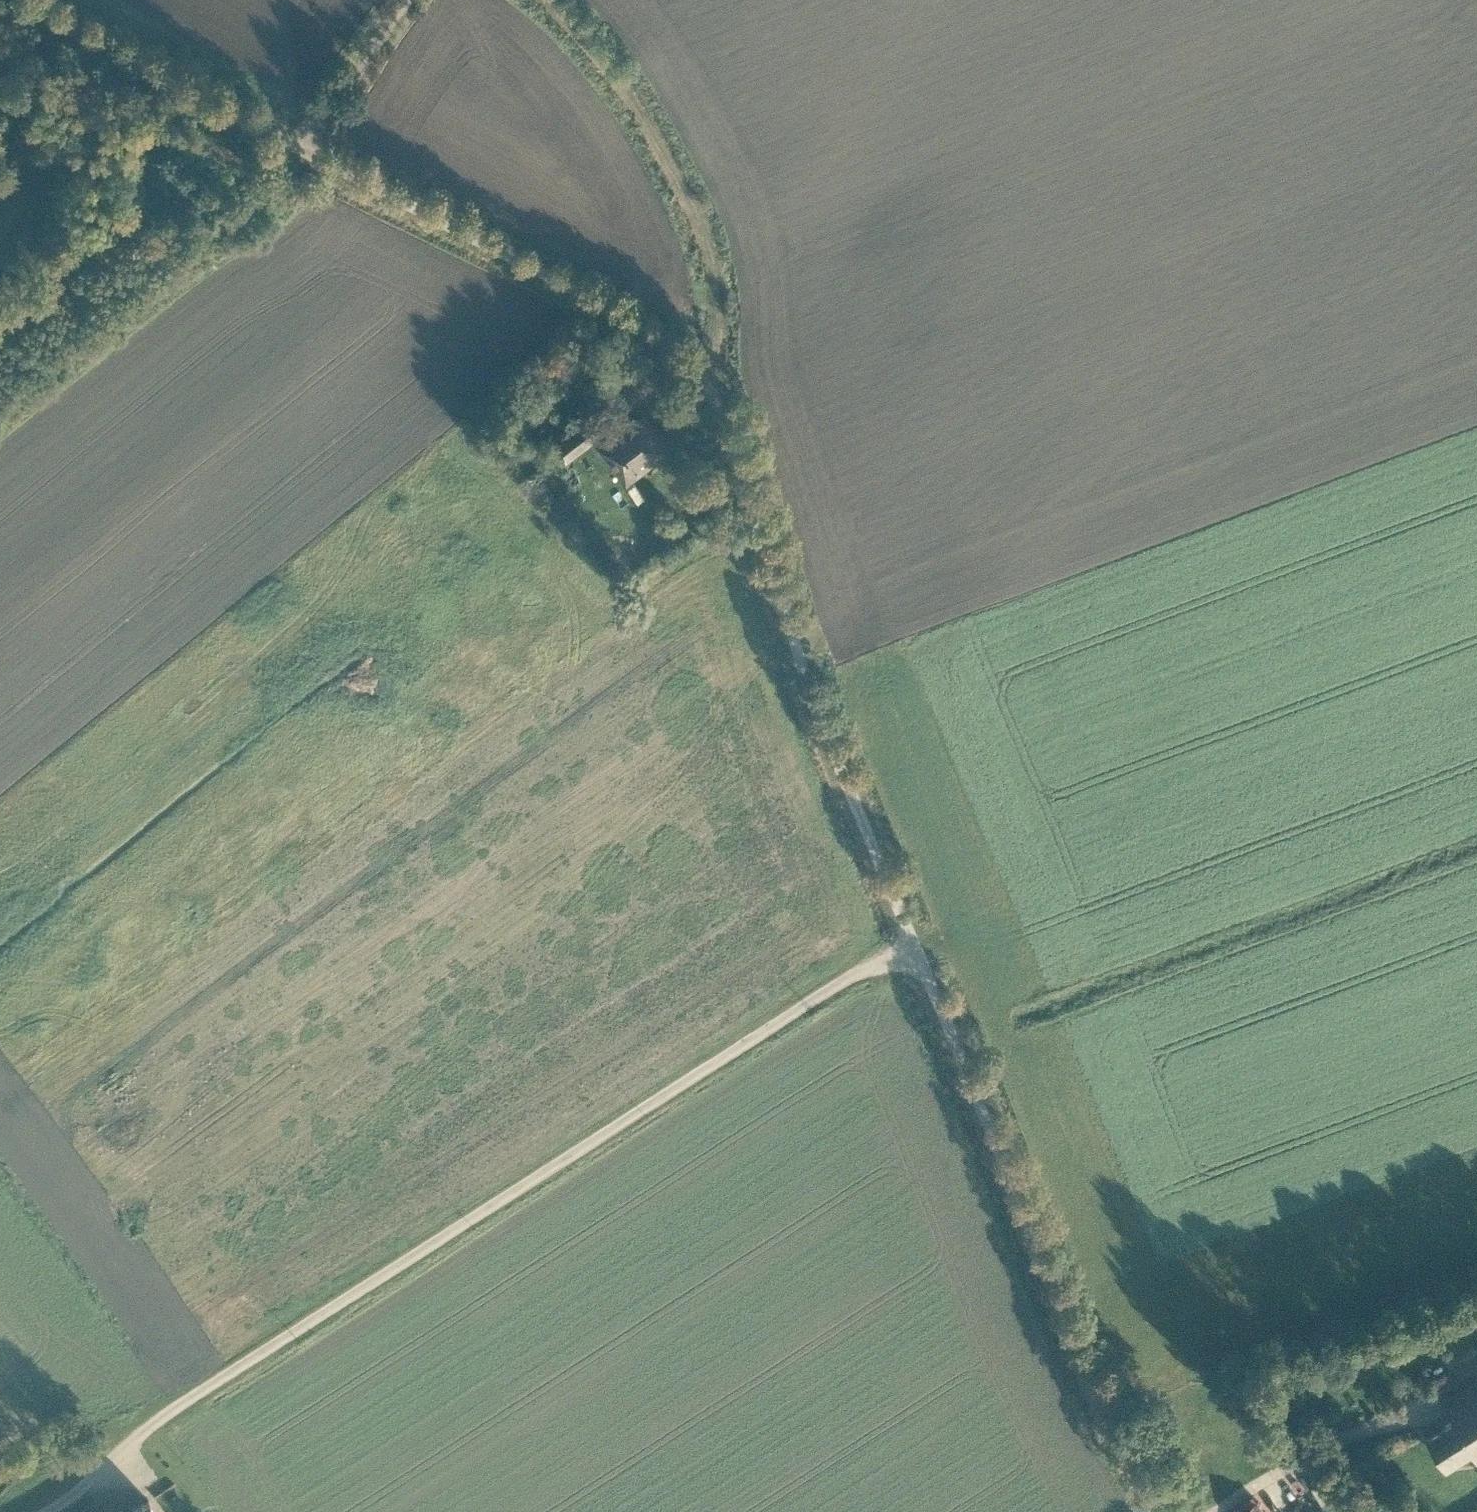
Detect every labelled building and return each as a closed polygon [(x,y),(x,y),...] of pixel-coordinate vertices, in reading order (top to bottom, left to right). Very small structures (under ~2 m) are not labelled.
[(601,444),(630,484),(675,451),(646,412),(601,444)] [(559,447),(569,460),(609,429),(600,417),(559,447)] [(1446,1398),(1456,1413),(1424,1434),(1441,1461),(1459,1449),(1470,1466),(1476,1461),(1476,1378),(1446,1398)] [(146,1497),(124,1511),(156,1511),(146,1497)] [(1260,1501),(1242,1511),(1267,1511),(1260,1501)] [(97,1503),(82,1511),(103,1511),(97,1503)]
